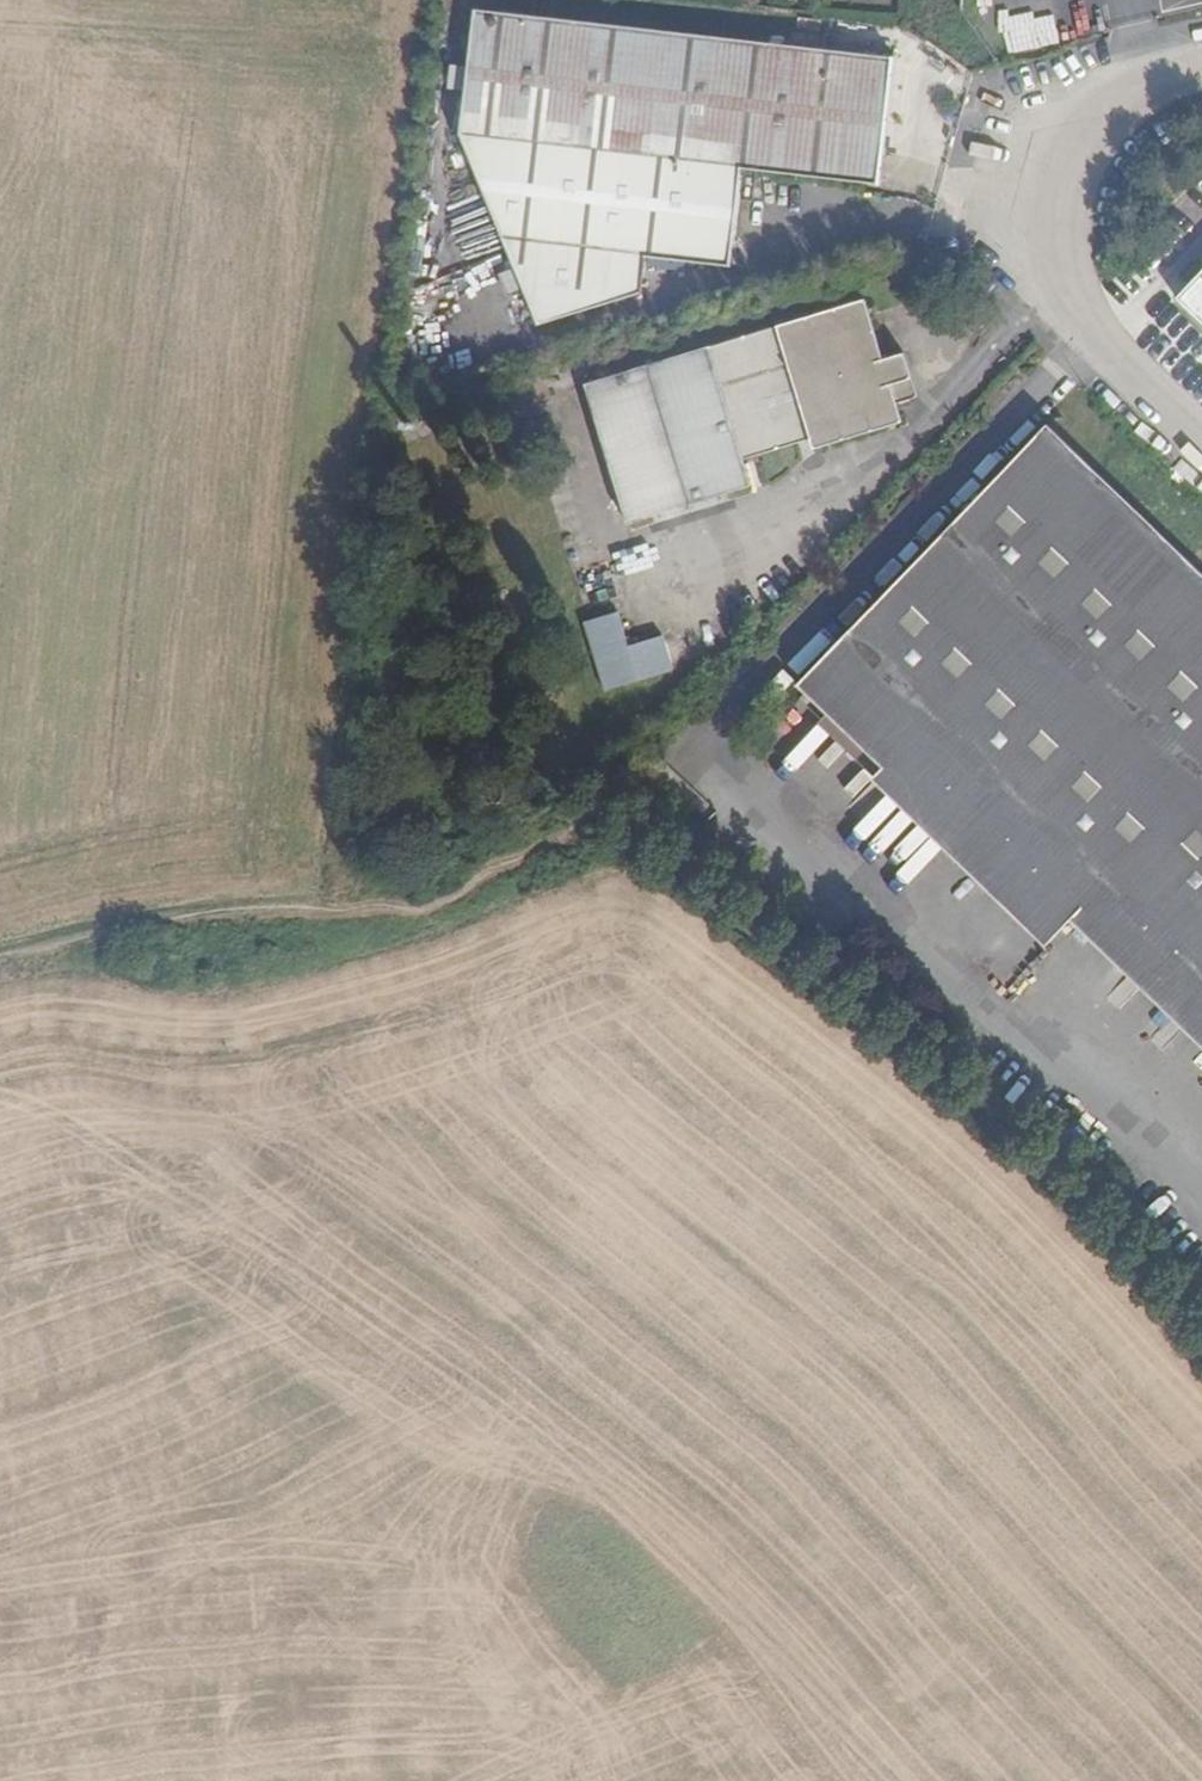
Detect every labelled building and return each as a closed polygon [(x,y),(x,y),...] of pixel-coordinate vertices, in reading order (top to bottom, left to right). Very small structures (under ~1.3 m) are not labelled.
[(893,57),(475,10),(461,130),(540,323),(640,294),(643,256),(733,266),(743,168),(879,183),(893,57)] [(446,223),(428,221),(422,262),(441,264),(446,223)] [(1180,302),(1201,323),(1201,279),(1180,302)] [(866,301),(587,383),(628,521),(750,485),(742,460),(813,440),(816,448),(903,422),(898,404),(917,399),(905,355),(882,361),(866,301)] [(1048,426),(798,685),(884,767),(1056,933),(1072,918),(1081,910),(1201,1025),(1201,574),(1048,426)] [(617,613),(585,622),(606,690),(673,670),(662,636),(628,646),(617,613)] [(1045,944),(1056,933),(884,767),(873,779),(1045,944)] [(1201,1045),(1201,1025),(1081,910),(1072,918),(1201,1045)]
